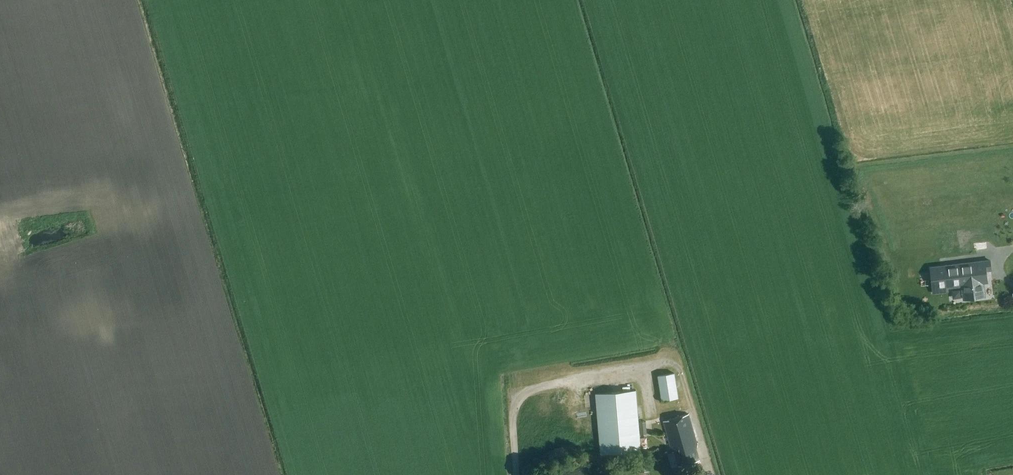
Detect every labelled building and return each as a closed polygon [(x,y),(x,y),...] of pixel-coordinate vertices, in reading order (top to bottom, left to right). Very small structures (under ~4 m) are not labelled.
[(948,291),(948,287),(962,285),(964,299),(985,297),(983,282),(987,282),(986,270),(991,270),(990,260),(930,267),(933,293),(948,291)] [(658,375),(662,400),(678,398),(675,373),(658,375)] [(596,393),(601,453),(641,449),(636,390),(596,393)] [(664,421),(668,436),(692,430),(688,414),(664,421)] [(675,451),(695,445),(697,445),(692,430),(668,436),(672,451),(675,451)] [(695,445),(675,451),(679,465),(699,459),(695,445)] [(638,459),(639,468),(649,467),(649,459),(638,459)]
